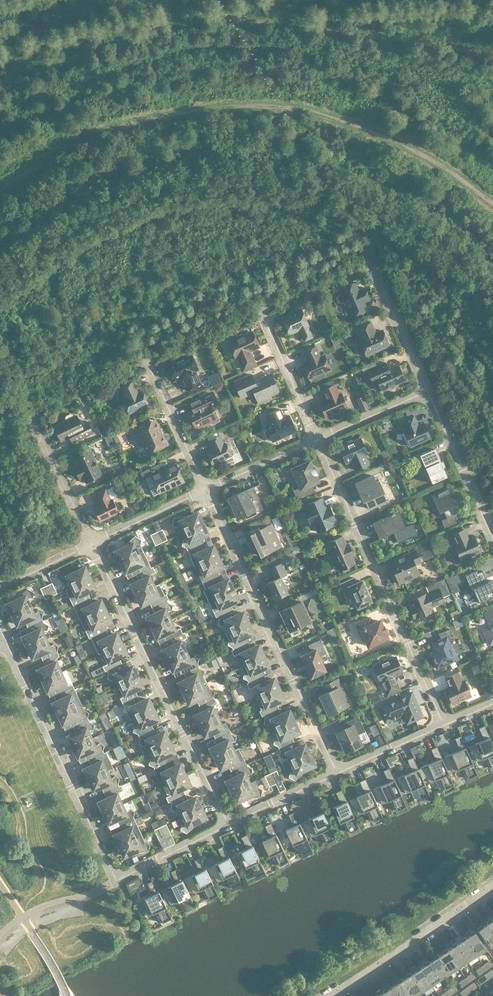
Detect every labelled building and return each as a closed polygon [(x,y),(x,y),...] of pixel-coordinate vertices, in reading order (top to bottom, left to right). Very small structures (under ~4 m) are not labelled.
[(367,310),(364,302),(370,300),(364,288),(359,290),(355,283),(341,289),(342,293),(338,294),(337,298),(339,302),(342,303),(346,301),(353,316),(367,310)] [(302,309),(282,317),(289,334),(300,329),(305,340),(313,337),(308,326),(309,325),(302,309)] [(375,330),(371,322),(357,329),(362,340),(360,341),(366,355),(389,344),(383,330),(375,334),(374,330),(375,330)] [(334,330),(332,324),(324,327),(326,334),(334,330)] [(251,355),(249,351),(259,347),(253,332),(244,336),(242,334),(237,336),(237,339),(229,342),(235,357),(238,356),(244,369),(256,364),(251,354),(251,355)] [(309,361),(303,364),(309,379),(316,376),(317,378),(319,378),(324,376),(325,374),(324,373),(331,370),(324,355),(320,356),(316,346),(304,352),(307,358),(309,361)] [(174,381),(180,378),(182,381),(183,381),(187,390),(201,384),(195,371),(199,369),(192,354),(184,358),(182,357),(177,360),(177,361),(167,366),(174,381)] [(386,361),(380,363),(381,364),(368,370),(374,383),(378,382),(382,390),(389,387),(391,388),(392,388),(394,387),(395,386),(395,384),(405,380),(399,365),(389,369),(386,361)] [(224,380),(220,372),(207,377),(211,386),(224,380)] [(272,373),(261,377),(261,378),(255,381),(252,374),(235,382),(241,398),(254,392),(259,404),(270,399),(269,396),(279,392),(275,383),(276,382),(272,373)] [(137,410),(149,405),(142,390),(138,392),(136,389),(137,388),(134,381),(121,387),(125,398),(123,399),(129,414),(132,413),(132,414),(134,415),(137,413),(138,412),(137,410)] [(226,387),(223,381),(214,385),(217,391),(226,387)] [(323,390),(326,396),(325,397),(326,400),(320,403),(326,418),(333,415),(334,415),(335,416),(337,416),(339,415),(341,413),(341,411),(348,408),(341,393),(339,394),(335,385),(323,390)] [(203,425),(204,427),(211,423),(210,422),(216,419),(212,412),(215,411),(213,406),(218,404),(213,392),(193,401),(196,407),(197,407),(198,409),(189,413),(196,428),(203,425)] [(280,409),(266,415),(270,424),(266,426),(268,429),(266,430),(265,432),(267,437),(269,438),(271,437),(273,441),(283,437),(284,438),(286,439),(289,437),(290,435),(289,434),(296,431),(296,430),(297,428),(295,424),(293,423),(289,415),(283,418),(282,415),(283,415),(280,409)] [(61,441),(69,437),(72,443),(93,433),(88,421),(81,425),(77,416),(74,417),(73,415),(70,414),(67,416),(66,418),(67,420),(54,426),(61,441)] [(416,422),(414,416),(403,420),(407,430),(404,432),(411,446),(430,437),(424,423),(417,426),(416,422)] [(156,418),(148,421),(148,422),(136,427),(149,453),(167,445),(158,425),(159,425),(156,418)] [(103,424),(98,426),(102,436),(108,433),(103,424)] [(213,447),(213,449),(207,452),(213,464),(232,456),(226,443),(224,444),(220,436),(209,441),(212,447),(213,447)] [(353,442),(353,441),(352,440),(346,442),(347,444),(340,448),(346,462),(350,460),(352,464),(353,463),(356,470),(369,464),(364,454),(367,453),(361,438),(353,442)] [(441,462),(435,448),(420,455),(416,457),(419,464),(423,462),(426,469),(428,468),(431,473),(429,474),(433,483),(448,476),(444,468),(445,467),(445,468),(446,468),(445,466),(445,465),(445,464),(444,463),(444,462),(443,461),(442,460),(442,461),(441,462)] [(391,453),(393,458),(399,456),(397,450),(391,453)] [(99,476),(102,482),(116,475),(113,468),(102,473),(91,452),(75,460),(78,466),(75,468),(80,479),(84,477),(86,482),(99,476)] [(390,455),(383,458),(385,463),(392,460),(390,455)] [(316,475),(317,474),(314,467),(312,467),(310,461),(307,462),(306,460),(298,463),(299,466),(292,468),(299,484),(292,487),(298,499),(311,493),(308,486),(319,481),(316,475)] [(146,478),(154,496),(159,493),(185,482),(176,463),(163,470),(160,464),(141,472),(144,479),(146,478)] [(355,483),(361,496),(361,497),(363,501),(365,500),(369,509),(378,505),(380,510),(391,505),(389,499),(387,500),(383,492),(384,492),(379,480),(376,482),(373,475),(355,483)] [(259,498),(254,486),(246,490),(246,489),(228,498),(231,503),(232,503),(233,506),(232,507),(238,519),(244,515),(246,519),(257,514),(252,501),(259,498)] [(454,516),(459,513),(456,505),(459,503),(452,487),(432,496),(439,512),(444,510),(447,518),(442,520),(445,528),(457,522),(454,516)] [(119,512),(113,499),(111,500),(106,489),(94,495),(98,503),(99,502),(100,505),(94,508),(100,521),(119,512)] [(332,522),(336,521),(330,507),(328,508),(326,505),(325,505),(322,498),(307,505),(308,508),(305,510),(311,524),(314,522),(319,532),(334,525),(332,522)] [(373,523),(377,533),(379,532),(382,539),(382,538),(394,532),(398,543),(418,534),(413,524),(406,527),(399,511),(394,513),(394,512),(391,513),(391,514),(375,521),(374,521),(375,522),(373,523)] [(181,524),(184,532),(204,523),(200,516),(198,517),(196,513),(187,517),(186,516),(174,518),(172,525),(177,527),(181,524)] [(207,530),(204,523),(184,532),(188,540),(183,540),(182,545),(186,548),(188,550),(203,543),(200,538),(206,535),(204,531),(207,530)] [(259,530),(258,527),(244,533),(252,548),(257,546),(261,555),(281,546),(271,524),(259,530)] [(163,529),(157,531),(162,542),(168,539),(163,529)] [(461,560),(481,551),(474,537),(469,539),(464,529),(453,534),(457,544),(455,545),(461,560)] [(162,542),(157,531),(150,534),(156,545),(162,542)] [(292,532),(286,535),(293,550),(299,547),(292,532)] [(441,533),(429,538),(432,545),(444,540),(441,533)] [(346,544),(342,535),(342,536),(328,542),(335,560),(334,562),(336,568),(339,568),(340,570),(355,563),(352,556),(354,555),(352,552),(354,551),(353,551),(352,551),(351,548),(352,547),(350,547),(349,543),(346,544)] [(117,555),(120,562),(139,553),(135,545),(140,544),(141,539),(135,536),(126,545),(126,546),(117,550),(119,554),(117,555)] [(297,540),(300,547),(306,544),(305,540),(301,539),(297,540)] [(419,544),(425,557),(433,554),(427,540),(419,544)] [(205,548),(203,543),(188,550),(195,567),(200,565),(219,556),(216,549),(213,550),(211,546),(205,548)] [(416,550),(404,555),(403,555),(389,561),(392,567),(400,584),(420,575),(415,565),(421,562),(416,550)] [(143,551),(139,553),(120,562),(123,569),(126,568),(128,572),(134,570),(136,575),(151,567),(143,551)] [(222,563),(219,556),(200,565),(205,576),(200,578),(203,583),(218,576),(216,571),(221,568),(219,564),(222,563)] [(270,568),(275,579),(267,583),(271,590),(269,591),(272,598),(274,597),(275,599),(288,593),(281,577),(286,575),(281,563),(270,568)] [(153,566),(151,567),(136,575),(139,580),(133,583),(135,587),(133,588),(136,595),(155,586),(150,575),(156,572),(153,566)] [(68,579),(72,586),(91,577),(88,570),(85,572),(83,567),(74,572),(73,571),(61,573),(60,580),(64,582),(68,579)] [(473,575),(476,583),(477,583),(478,587),(473,589),(479,603),(492,597),(492,580),(487,583),(485,579),(486,579),(483,571),(473,575)] [(457,573),(446,578),(452,593),(460,590),(456,582),(461,580),(457,573)] [(221,581),(218,576),(203,583),(205,589),(204,590),(209,601),(234,589),(231,582),(228,583),(226,579),(221,581)] [(94,584),(91,577),(72,586),(66,589),(74,606),(91,598),(88,592),(94,590),(92,585),(94,584)] [(346,596),(352,594),(359,609),(366,606),(365,604),(372,601),(362,581),(357,583),(354,577),(341,583),(346,596)] [(426,594),(409,601),(413,608),(411,609),(415,618),(416,617),(417,617),(433,610),(432,607),(445,601),(443,597),(451,593),(445,578),(426,586),(429,593),(426,595),(426,594)] [(52,582),(46,585),(52,596),(58,593),(52,582)] [(164,595),(158,584),(155,586),(136,595),(139,602),(142,601),(144,605),(150,602),(152,607),(167,600),(165,595),(164,595)] [(52,596),(46,585),(40,588),(45,599),(52,596)] [(9,608),(12,615),(31,606),(27,598),(33,597),(34,592),(27,588),(18,597),(18,598),(9,602),(11,606),(9,608)] [(237,596),(234,589),(209,601),(216,617),(218,616),(233,609),(231,604),(237,601),(235,597),(237,596)] [(327,607),(320,593),(313,596),(309,606),(310,609),(318,611),(327,607)] [(93,603),(91,598),(74,606),(82,622),(107,610),(103,603),(101,604),(99,600),(93,603)] [(168,603),(167,600),(152,607),(155,613),(149,615),(151,620),(148,621),(152,628),(171,619),(167,611),(172,610),(173,605),(168,603)] [(311,621),(302,601),(280,611),(284,620),(282,621),(286,630),(289,629),(290,631),(291,630),(292,632),(298,629),(297,627),(311,621)] [(50,608),(53,615),(59,612),(56,605),(50,608)] [(200,605),(193,608),(201,624),(207,621),(200,605)] [(35,614),(31,606),(12,615),(15,621),(18,620),(20,625),(25,622),(28,627),(43,620),(42,618),(43,613),(38,610),(35,614)] [(236,615),(233,609),(218,616),(219,619),(218,624),(223,626),(226,623),(230,631),(249,622),(246,615),(243,616),(241,612),(236,615)] [(110,617),(107,610),(82,622),(89,639),(91,638),(106,630),(104,625),(109,623),(107,618),(110,617)] [(486,613),(492,627),(484,630),(490,644),(492,643),(492,610),(486,613)] [(388,638),(385,632),(387,631),(385,631),(383,627),(384,626),(384,625),(383,626),(380,621),(373,624),(370,617),(356,623),(364,641),(366,640),(369,646),(373,644),(374,646),(382,642),(381,641),(388,638)] [(176,630),(171,619),(152,628),(155,635),(158,633),(160,638),(165,635),(168,640),(183,633),(182,631),(181,628),(176,630)] [(44,623),(43,620),(28,627),(30,633),(25,635),(27,639),(24,641),(27,648),(46,639),(43,631),(48,630),(49,625),(44,623)] [(253,629),(249,622),(230,631),(234,639),(229,639),(228,645),(232,647),(233,649),(249,642),(246,637),(252,635),(250,630),(253,629)] [(195,627),(199,635),(204,632),(200,625),(195,627)] [(457,656),(457,654),(457,653),(456,649),(455,648),(453,647),(452,647),(448,639),(454,637),(450,629),(439,634),(442,639),(432,643),(435,648),(434,648),(432,652),(433,653),(431,654),(437,668),(457,659),(456,657),(457,656)] [(109,636),(106,630),(91,638),(99,654),(103,652),(123,643),(119,636),(117,637),(114,633),(109,636)] [(185,632),(183,633),(168,640),(170,645),(165,648),(167,652),(164,654),(168,661),(187,651),(181,640),(187,637),(185,632)] [(50,647),(46,639),(27,648),(30,655),(33,653),(35,658),(41,655),(43,660),(58,653),(57,651),(58,646),(54,643),(50,647)] [(327,653),(320,640),(308,645),(311,651),(301,656),(311,678),(326,671),(320,657),(327,653)] [(82,642),(76,645),(78,651),(84,648),(82,642)] [(251,648),(249,642),(233,649),(232,650),(234,656),(240,653),(245,664),(265,655),(261,648),(259,649),(257,645),(251,648)] [(126,650),(123,643),(103,652),(109,663),(103,666),(105,672),(107,671),(122,663),(120,658),(125,655),(123,651),(126,650)] [(191,659),(187,651),(168,661),(171,667),(174,666),(176,671),(181,668),(184,673),(199,666),(198,663),(199,658),(194,656),(191,659)] [(60,656),(58,653),(43,660),(46,666),(40,668),(42,673),(39,674),(42,681),(62,672),(56,659),(60,656)] [(268,662),(265,655),(245,664),(241,666),(244,672),(243,678),(248,680),(249,682),(264,675),(262,670),(267,668),(265,663),(268,662)] [(395,680),(393,676),(403,672),(396,657),(388,660),(387,659),(382,661),(382,663),(374,667),(381,682),(382,681),(388,694),(399,689),(395,680)] [(125,668),(122,663),(107,671),(108,673),(107,678),(112,681),(116,677),(119,685),(138,676),(135,669),(132,670),(130,666),(125,668)] [(200,668),(199,666),(184,673),(186,678),(181,681),(183,685),(180,687),(183,693),(203,684),(202,684),(207,682),(204,676),(205,670),(200,668)] [(68,685),(62,672),(42,681),(46,688),(48,686),(50,691),(56,688),(58,693),(74,686),(73,684),(68,685)] [(470,689),(467,681),(465,682),(464,681),(462,682),(458,672),(446,677),(449,684),(451,685),(451,687),(446,689),(453,704),(471,696),(468,690),(470,689)] [(266,681),(264,675),(249,682),(247,683),(249,689),(256,686),(261,697),(280,688),(277,681),(274,682),(272,678),(266,681)] [(142,682),(138,676),(119,685),(125,696),(120,698),(123,703),(138,696),(136,691),(141,688),(139,684),(142,682)] [(347,706),(340,691),(343,689),(339,681),(337,683),(335,680),(322,686),(325,693),(322,701),(328,715),(347,706)] [(210,688),(207,682),(202,684),(203,684),(183,693),(187,700),(189,699),(192,703),(197,701),(200,706),(215,698),(214,696),(215,691),(210,688)] [(81,703),(74,686),(58,693),(61,699),(55,701),(57,706),(54,707),(58,714),(81,703)] [(283,695),(280,688),(261,697),(256,699),(262,710),(260,711),(262,716),(264,716),(279,708),(277,703),(282,701),(280,696),(283,695)] [(377,699),(384,696),(381,688),(374,691),(377,699)] [(408,723),(422,716),(418,707),(417,707),(415,703),(416,702),(412,692),(379,707),(386,721),(393,718),(393,719),(395,718),(395,717),(402,714),(404,715),(408,723)] [(141,701),(138,696),(123,703),(124,706),(123,711),(128,713),(131,720),(135,718),(154,708),(151,702),(148,703),(146,698),(141,701)] [(216,701),(215,698),(200,706),(202,711),(197,714),(199,718),(196,719),(199,726),(218,717),(212,704),(216,701)] [(84,709),(81,703),(58,714),(61,721),(64,719),(66,724),(71,721),(74,726),(89,719),(88,717),(89,712),(84,709)] [(158,715),(154,708),(135,718),(139,725),(134,726),(133,731),(138,734),(139,736),(154,729),(151,724),(157,721),(155,717),(158,715)] [(282,714),(279,708),(264,716),(265,718),(264,723),(269,726),(272,722),(276,730),(295,721),(292,714),(289,715),(287,711),(282,714)] [(345,752),(370,741),(359,716),(345,723),(347,728),(337,733),(345,752)] [(222,725),(218,717),(199,726),(203,733),(205,732),(207,736),(213,733),(215,739),(231,731),(230,729),(230,724),(226,721),(222,725)] [(90,722),(89,719),(74,726),(76,732),(70,734),(72,739),(70,740),(73,747),(92,738),(88,730),(94,729),(95,724),(90,722)] [(298,728),(295,721),(276,730),(280,738),(275,738),(274,744),(278,746),(279,749),(294,741),(292,736),(298,734),(296,729),(298,728)] [(476,743),(468,746),(478,760),(487,757),(492,768),(492,743),(485,725),(479,728),(485,741),(482,742),(481,741),(476,743)] [(156,734),(154,729),(139,736),(140,738),(139,744),(144,746),(147,743),(151,750),(170,741),(167,734),(164,736),(162,731),(156,734)] [(232,734),(231,731),(215,739),(218,744),(212,746),(215,751),(212,752),(215,759),(234,750),(228,737),(232,734)] [(376,738),(379,745),(384,742),(381,736),(376,738)] [(457,751),(452,754),(444,757),(455,771),(464,767),(469,779),(477,775),(479,777),(461,736),(455,738),(461,751),(458,753),(457,751)] [(96,746),(92,738),(73,747),(76,754),(79,752),(81,757),(86,754),(89,759),(104,752),(103,750),(104,745),(99,742),(96,746)] [(173,748),(170,741),(151,750),(155,758),(150,759),(149,764),(153,766),(155,769),(170,762),(167,756),(173,754),(171,749),(173,748)] [(297,747),(294,741),(279,749),(280,751),(279,756),(284,759),(288,755),(291,763),(310,754),(307,747),(305,749),(302,744),(297,747)] [(122,744),(113,748),(119,759),(127,756),(122,744)] [(428,764),(421,767),(431,782),(435,780),(439,789),(444,787),(445,789),(454,785),(455,788),(455,787),(437,746),(431,749),(437,762),(434,763),(434,762),(428,764)] [(246,764),(239,748),(234,750),(215,759),(218,766),(221,765),(223,769),(229,766),(231,771),(246,764)] [(106,752),(104,752),(89,759),(91,765),(86,767),(88,772),(85,773),(88,780),(107,771),(114,768),(106,752)] [(314,761),(310,754),(291,763),(295,771),(290,772),(289,777),(295,780),(304,772),(304,771),(313,767),(311,762),(314,761)] [(410,772),(404,775),(397,778),(407,792),(416,788),(421,800),(430,796),(431,798),(432,798),(413,757),(407,760),(413,773),(410,774),(410,772)] [(172,767),(170,762),(155,769),(153,770),(155,775),(156,775),(161,786),(167,783),(186,774),(183,767),(180,768),(178,764),(172,767)] [(268,765),(271,771),(278,768),(275,762),(268,765)] [(248,766),(246,764),(231,771),(234,777),(228,779),(230,784),(228,785),(231,792),(250,782),(246,775),(251,774),(252,769),(248,766)] [(386,783),(380,786),(373,789),(383,803),(392,799),(398,810),(406,807),(407,809),(408,809),(390,768),(384,771),(389,783),(387,785),(386,783)] [(277,770),(271,773),(276,784),(282,781),(277,770)] [(111,779),(107,771),(88,780),(91,787),(94,786),(96,790),(102,787),(104,793),(119,785),(118,783),(119,778),(115,775),(111,779)] [(276,784),(271,773),(264,776),(270,786),(276,784)] [(189,781),(186,774),(167,783),(172,794),(166,797),(169,803),(170,802),(186,794),(183,789),(189,786),(187,782),(189,781)] [(257,779),(250,782),(231,792),(234,799),(237,797),(239,802),(248,797),(248,798),(261,796),(262,789),(258,787),(257,779)] [(362,794),(357,797),(349,799),(360,814),(369,810),(374,821),(383,817),(384,820),(384,819),(366,779),(360,781),(366,794),(363,796),(362,794)] [(121,785),(119,785),(104,793),(107,798),(101,800),(103,805),(100,806),(103,813),(123,804),(118,793),(124,790),(121,785)] [(360,831),(361,830),(342,790),(336,792),(342,805),(339,806),(338,805),(333,807),(340,823),(345,821),(350,832),(359,828),(360,831)] [(188,799),(186,794),(170,802),(172,804),(171,809),(175,812),(179,808),(183,816),(202,807),(198,800),(196,801),(194,797),(188,799)] [(315,816),(309,819),(302,821),(313,836),(321,832),(327,843),(335,839),(337,842),(337,841),(318,801),(312,803),(318,816),(316,818),(315,816)] [(126,812),(123,804),(103,813),(107,820),(109,819),(111,823),(117,820),(119,826),(135,819),(134,816),(135,811),(130,808),(126,812)] [(205,814),(202,807),(183,816),(187,824),(181,825),(181,830),(187,833),(196,824),(196,823),(204,819),(202,815),(205,814)] [(313,853),(314,852),(295,812),(289,815),(295,827),(292,829),(291,827),(286,830),(293,845),(298,843),(303,854),(312,850),(313,853)] [(142,835),(135,819),(119,826),(122,831),(116,833),(118,838),(115,839),(119,846),(142,835)] [(154,829),(160,827),(158,821),(152,824),(154,829)] [(290,864),(290,863),(271,823),(265,826),(271,839),(268,840),(268,838),(262,841),(269,856),(274,854),(280,865),(288,861),(290,864)] [(166,824),(160,827),(165,837),(172,835),(166,824)] [(165,837),(160,827),(154,829),(159,840),(165,837)] [(266,875),(267,875),(247,834),(241,837),(248,850),(245,851),(244,850),(239,852),(246,868),(251,865),(256,877),(265,873),(266,875)] [(145,842),(142,835),(119,846),(122,853),(125,852),(127,856),(136,852),(136,853),(149,851),(150,844),(145,842)] [(221,861),(215,864),(209,866),(220,880),(228,877),(233,888),(242,884),(243,886),(224,846),(218,849),(224,861),(221,863),(221,861)] [(197,872),(192,875),(186,878),(196,892),(204,888),(210,900),(218,895),(219,898),(220,897),(200,857),(194,860),(201,873),(198,874),(197,872)] [(174,884),(168,887),(163,890),(173,904),(181,900),(186,911),(195,907),(196,909),(197,909),(177,869),(171,872),(177,884),(175,886),(174,884)] [(150,896),(145,898),(139,901),(150,915),(158,911),(163,923),(172,918),(173,921),(174,920),(153,880),(148,883),(154,896),(151,897),(150,896)] [(487,921),(488,923),(483,926),(482,925),(479,927),(478,927),(478,928),(479,929),(478,930),(479,930),(491,946),(492,944),(492,929),(487,921)] [(465,936),(464,936),(477,955),(486,949),(475,932),(476,932),(476,931),(475,932),(474,930),(473,931),(474,931),(470,933),(471,935),(466,938),(465,936)] [(477,955),(464,936),(464,937),(461,939),(462,941),(457,944),(456,942),(455,942),(468,961),(477,955)] [(468,961),(455,942),(455,943),(452,945),(453,947),(448,950),(447,948),(446,948),(459,967),(468,961)] [(459,967),(446,948),(446,949),(443,951),(444,953),(439,956),(438,954),(437,954),(450,973),(459,967)] [(450,973),(437,954),(437,955),(434,957),(434,958),(430,961),(429,960),(428,960),(441,979),(450,973)] [(441,979),(428,960),(428,961),(425,963),(425,964),(421,967),(420,966),(419,966),(432,985),(441,979)] [(483,965),(486,969),(492,965),(492,964),(492,965),(489,961),(483,965)] [(486,969),(483,965),(477,969),(480,973),(479,974),(486,969)] [(432,985),(419,966),(416,969),(416,970),(412,973),(411,972),(410,972),(423,991),(432,985)] [(492,970),(485,975),(488,979),(492,976),(492,974),(491,971),(492,970)] [(410,972),(406,975),(407,976),(403,979),(402,978),(401,978),(413,995),(414,995),(423,991),(410,972)] [(471,973),(465,977),(469,982),(476,977),(474,978),(471,973)] [(488,979),(485,975),(478,980),(479,979),(482,983),(488,979)] [(469,982),(465,977),(460,981),(463,986),(462,987),(469,982)] [(401,978),(397,981),(398,982),(394,985),(393,983),(392,984),(400,995),(413,995),(401,978)] [(474,982),(467,987),(470,992),(476,988),(473,983),(474,982)] [(392,984),(393,986),(388,989),(387,988),(383,990),(387,995),(400,995),(392,984)] [(454,986),(448,990),(451,995),(458,989),(457,990),(454,986)] [(470,992),(467,987),(460,992),(461,991),(465,995),(470,992)]
